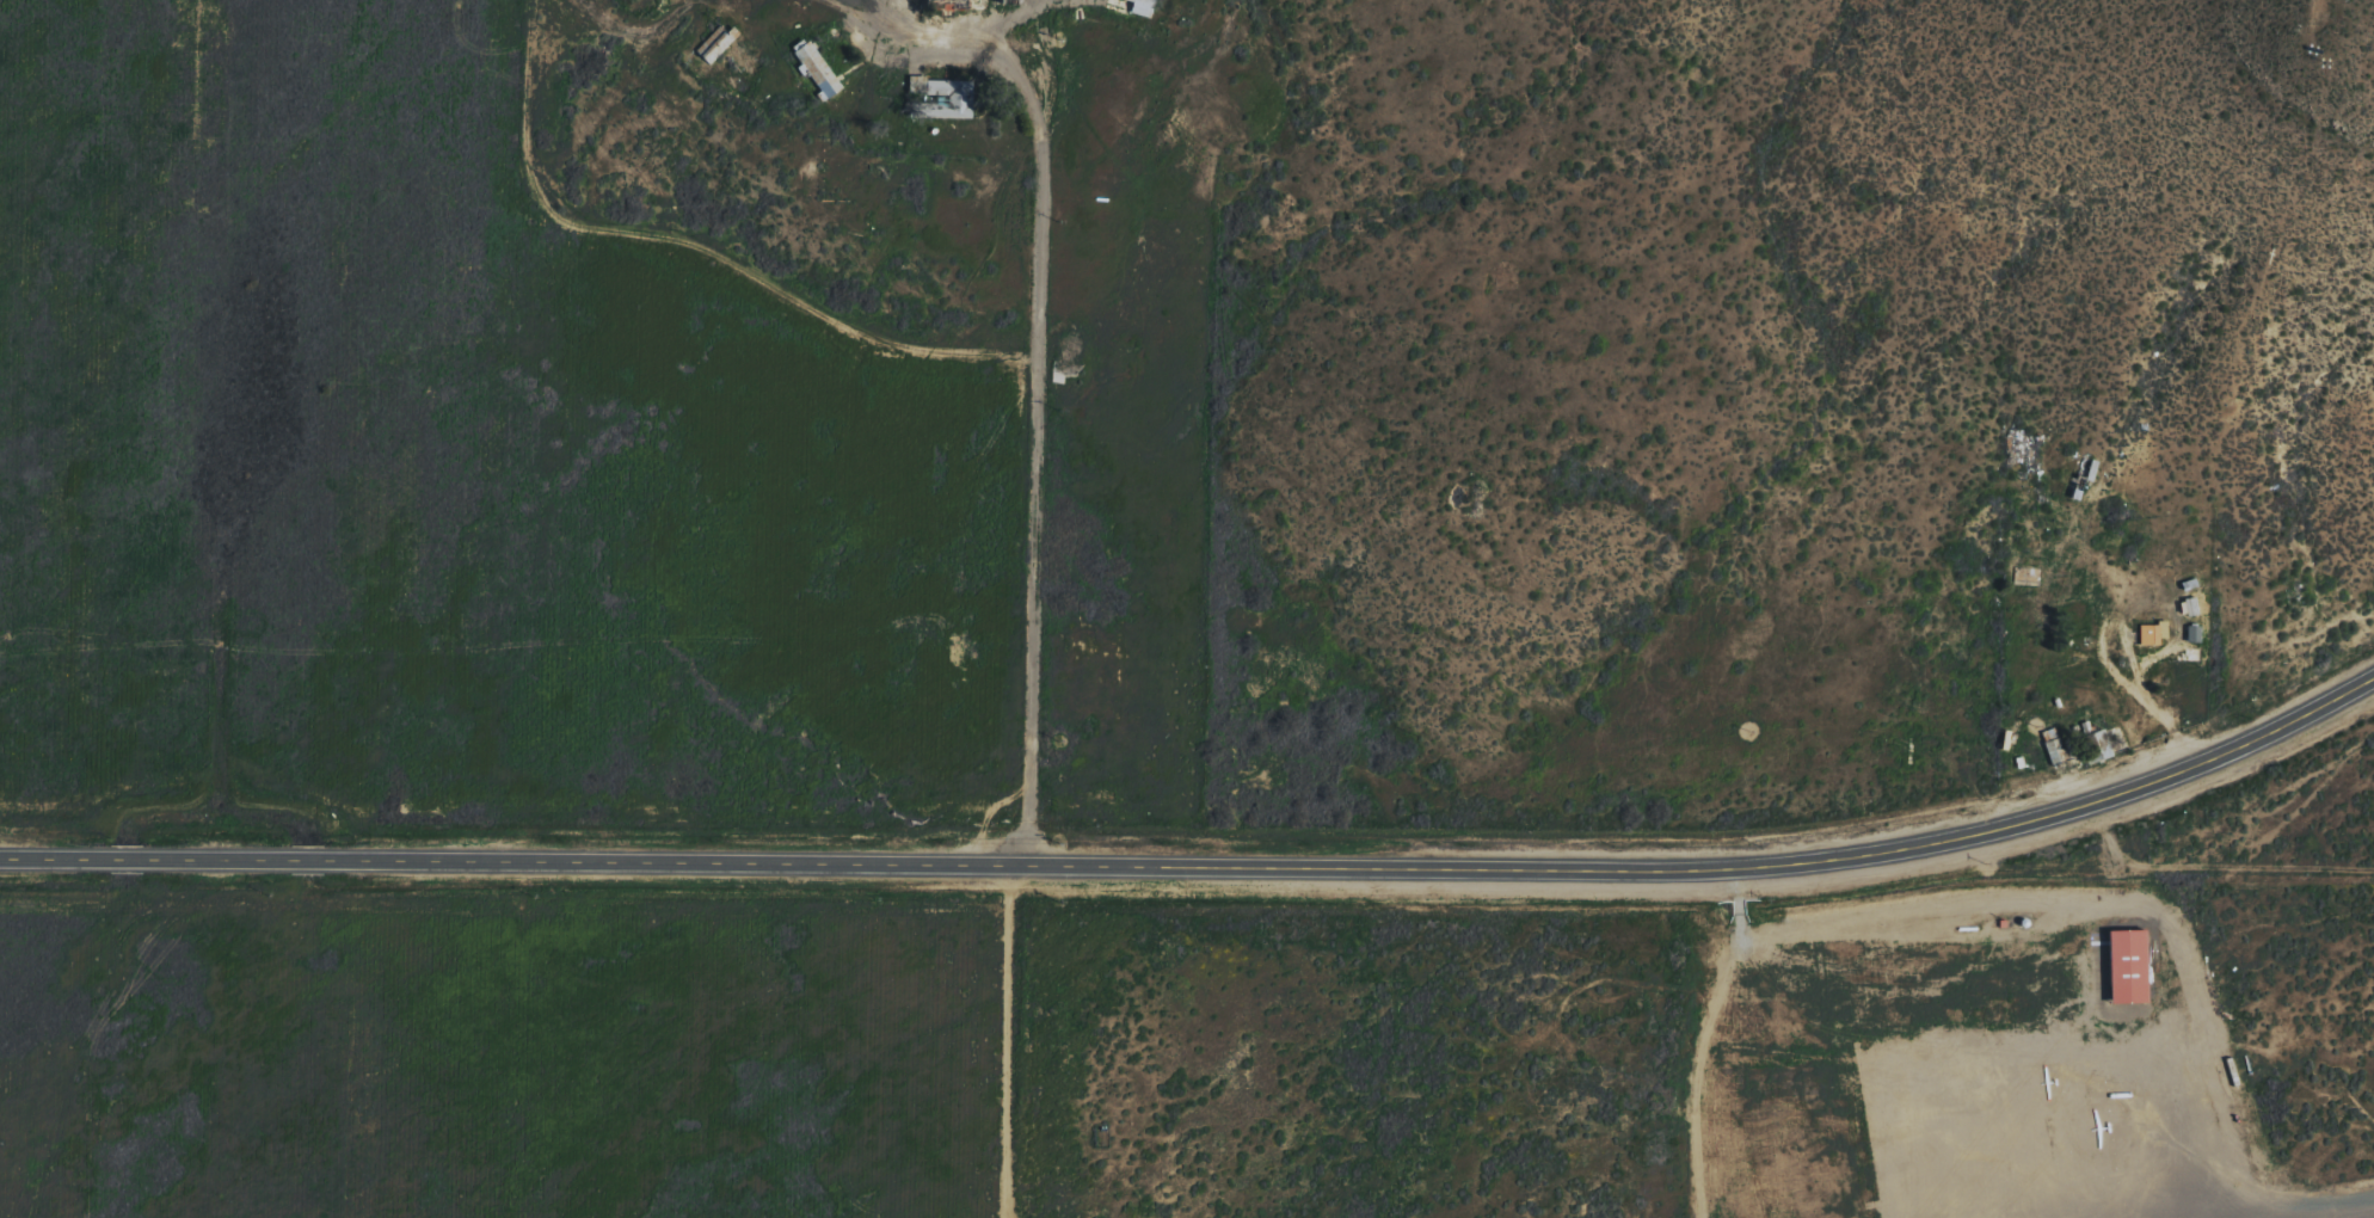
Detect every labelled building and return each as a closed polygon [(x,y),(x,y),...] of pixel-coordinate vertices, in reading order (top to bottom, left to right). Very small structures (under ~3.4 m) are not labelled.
[(1132,12),(1152,18),(1157,0),(1129,0),(1135,2),(1132,12)] [(737,38),(723,24),(698,50),(713,64),(737,38)] [(798,51),(830,98),(840,92),(835,86),(842,81),(813,40),(798,51)] [(2162,645),(2162,623),(2138,623),(2137,644),(2162,645)] [(2029,925),(2030,924),(2030,923),(2030,922),(2030,919),(2029,918),(2028,918),(2025,917),(2024,917),(2023,918),(2022,919),(2022,921),(2021,922),(2022,923),(2022,924),(2023,925),(2024,927),(2025,927),(2028,927),(2029,925)] [(2107,931),(2146,930),(2148,1002),(2109,1003),(2107,931)]
